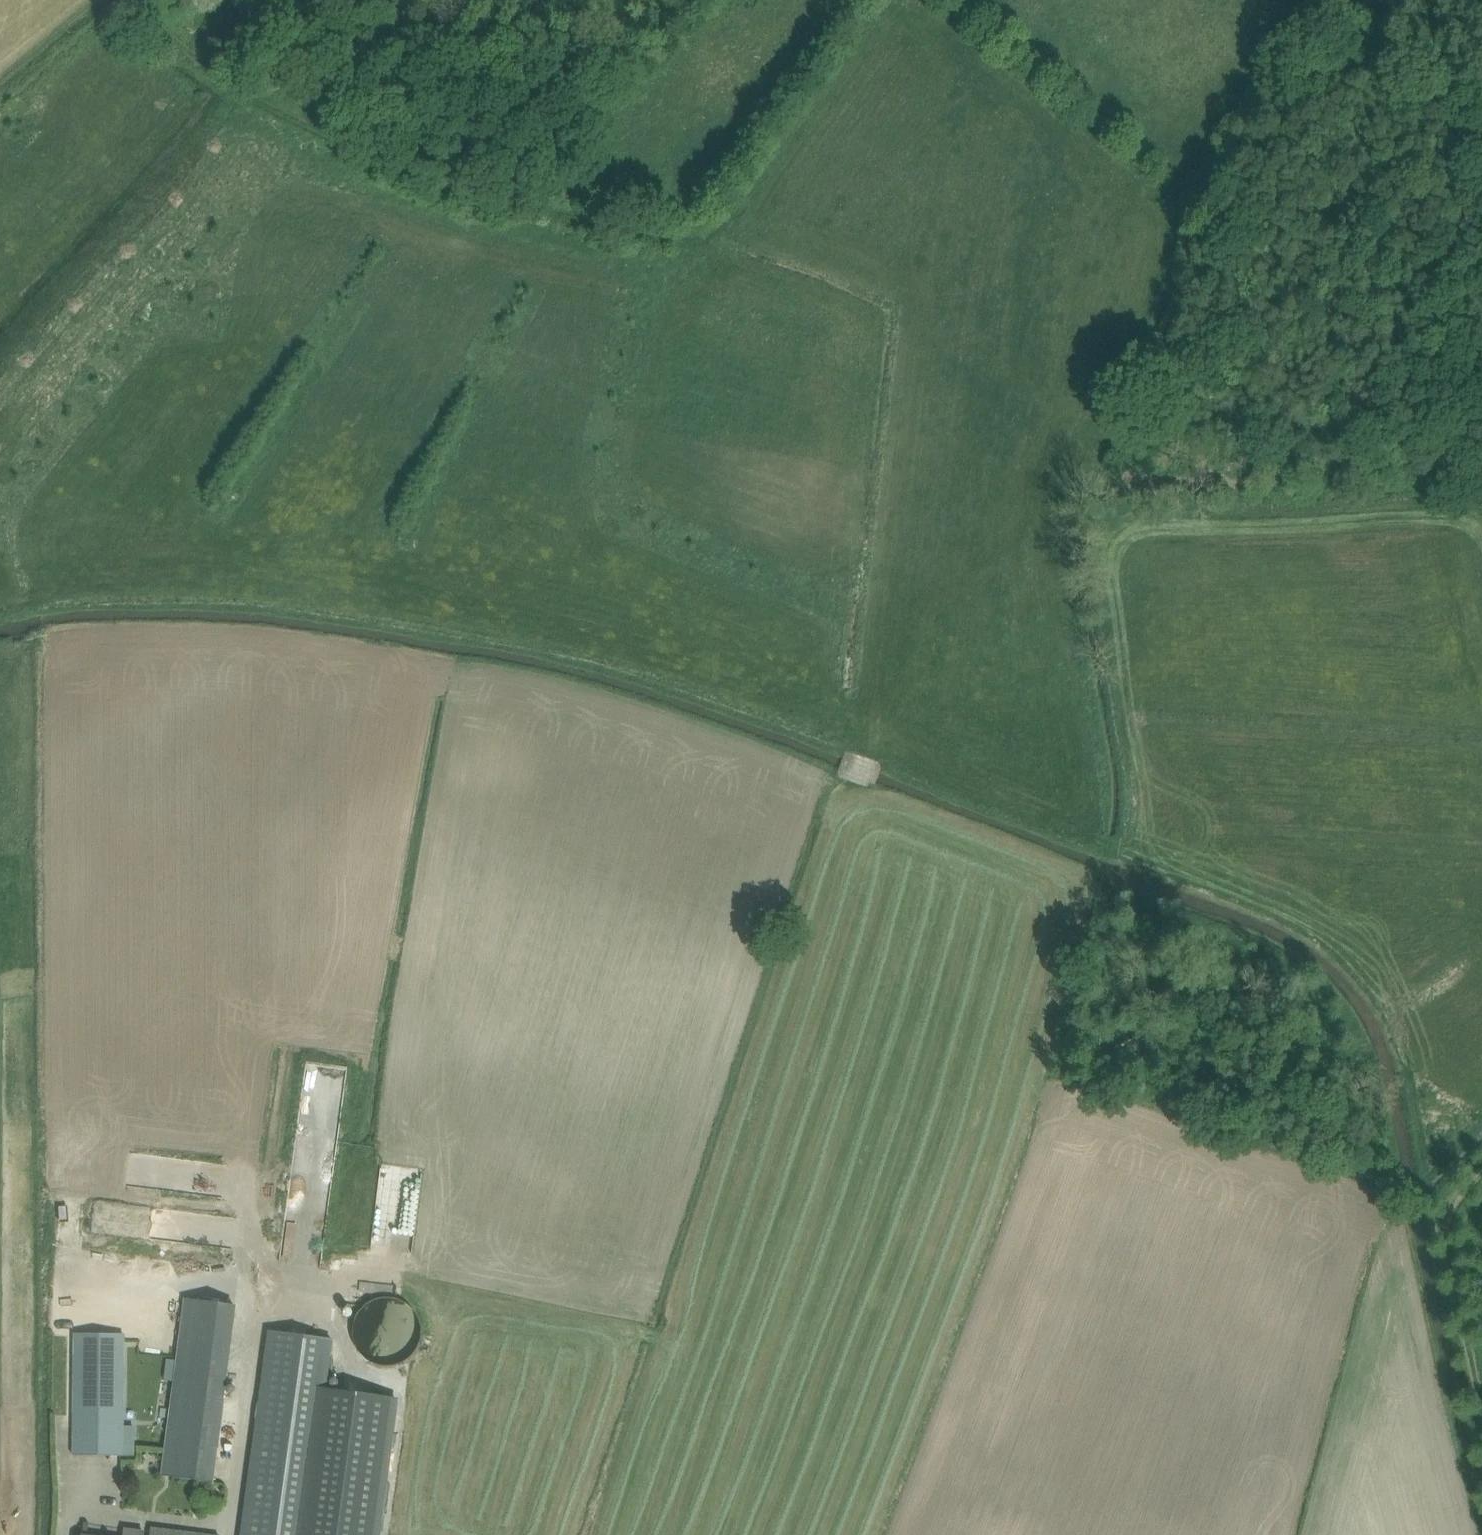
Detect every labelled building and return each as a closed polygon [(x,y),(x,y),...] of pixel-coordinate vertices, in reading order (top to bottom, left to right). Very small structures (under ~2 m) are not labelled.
[(383,1365),(389,1365),(396,1364),(399,1363),(402,1362),(408,1358),(413,1354),(415,1352),(418,1346),(420,1343),(421,1340),(422,1334),(422,1327),(421,1324),(420,1317),(417,1312),(415,1309),(410,1304),(408,1302),(402,1299),(399,1298),(392,1296),(389,1296),(383,1296),(379,1297),(373,1299),(370,1300),(365,1304),(362,1306),(358,1312),(357,1314),(354,1321),(353,1327),(353,1330),(354,1337),(355,1343),(357,1346),(360,1352),(365,1356),(370,1360),(376,1363),(383,1365)] [(185,1299),(162,1476),(212,1482),(235,1306),(185,1299)] [(395,1398),(325,1388),(332,1338),(270,1330),(242,1534),(377,1534),(395,1398)] [(74,1335),(73,1456),(134,1456),(134,1445),(123,1445),(124,1335),(74,1335)] [(146,1529),(125,1526),(124,1534),(145,1534),(146,1529)]
